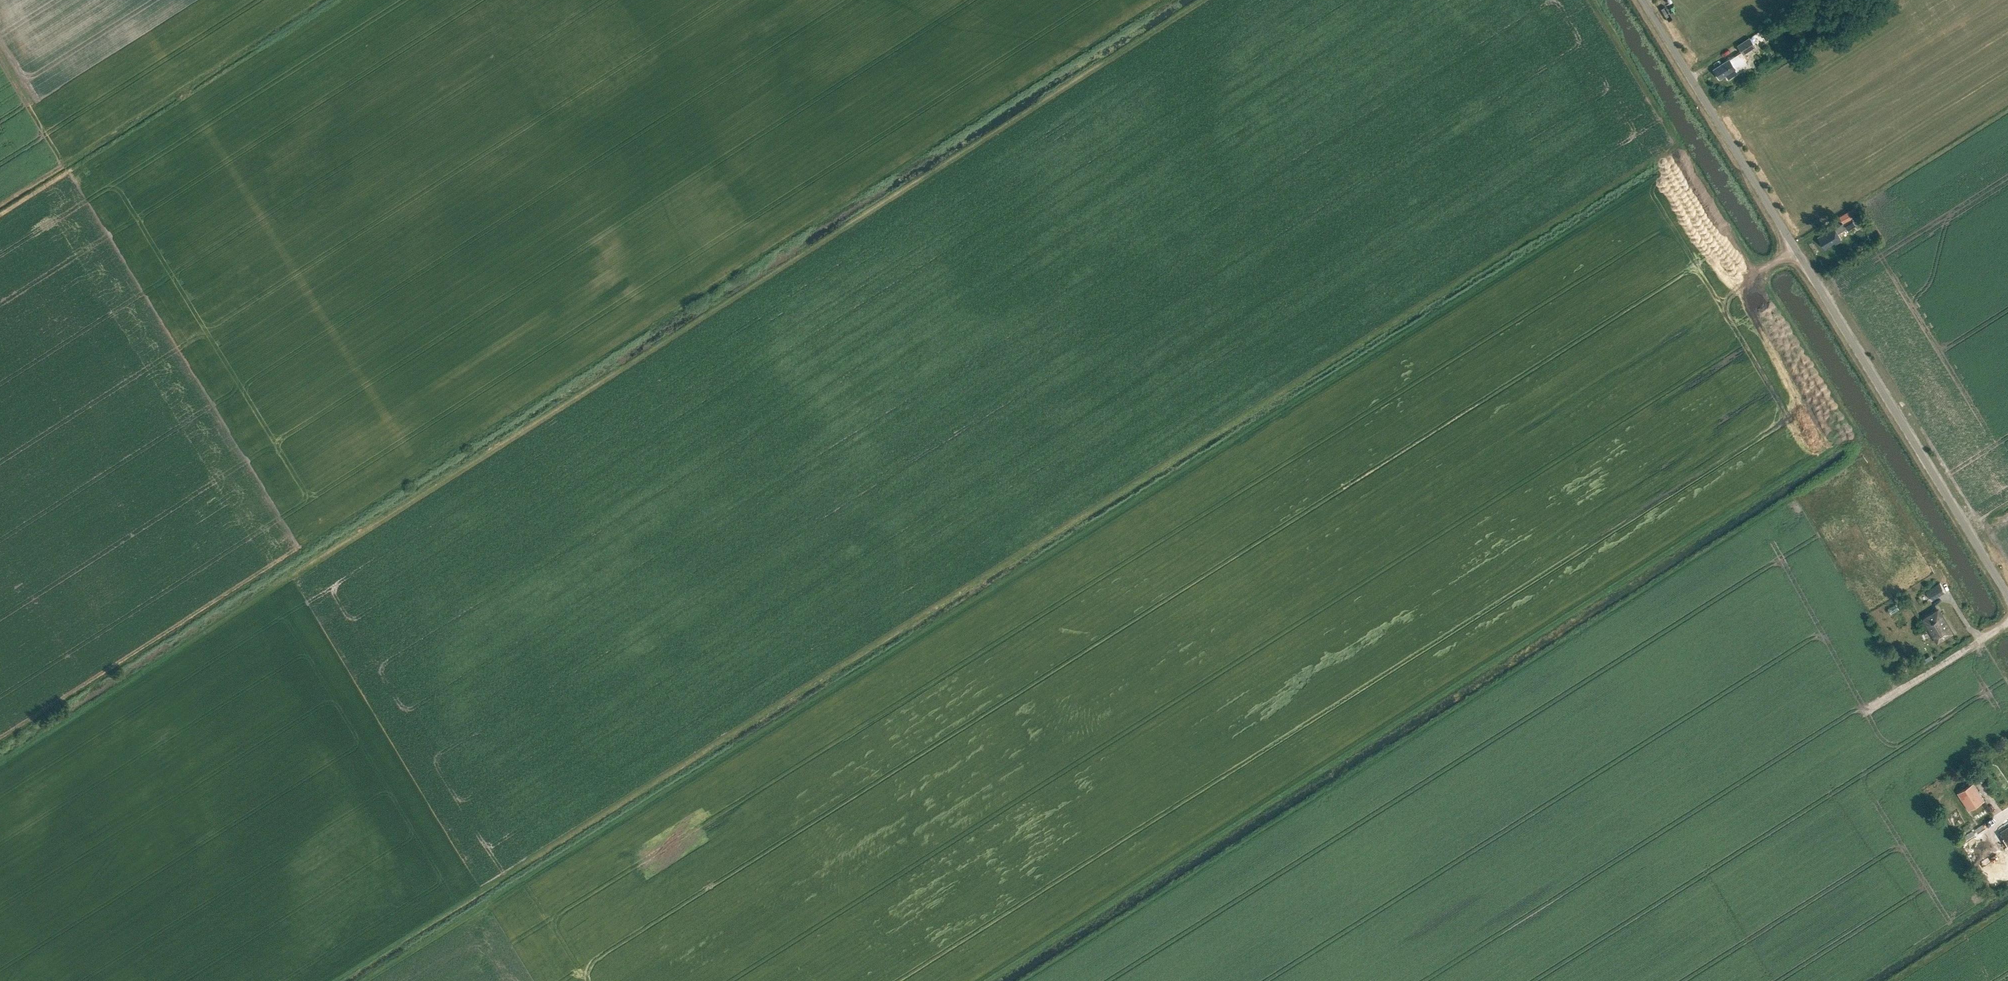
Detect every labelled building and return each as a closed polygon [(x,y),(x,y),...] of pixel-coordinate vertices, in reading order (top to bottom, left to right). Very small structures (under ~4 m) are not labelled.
[(1743,54),(1755,46),(1749,37),(1737,44),(1743,54)] [(1747,64),(1739,53),(1729,60),(1729,59),(1713,69),(1719,79),(1725,75),(1728,79),(1737,73),(1736,71),(1747,64)] [(1847,230),(1855,224),(1847,212),(1839,217),(1843,223),(1835,228),(1834,228),(1818,238),(1825,248),(1835,242),(1836,243),(1842,239),(1838,233),(1846,228),(1847,230)] [(1942,596),(1948,592),(1943,585),(1937,588),(1942,596)] [(1925,620),(1938,641),(1939,643),(1954,634),(1950,627),(1940,611),(1925,620)] [(1958,792),(1969,810),(1985,800),(1974,783),(1958,792)] [(1999,851),(1981,862),(1994,885),(2007,876),(2007,865),(1999,851)]
